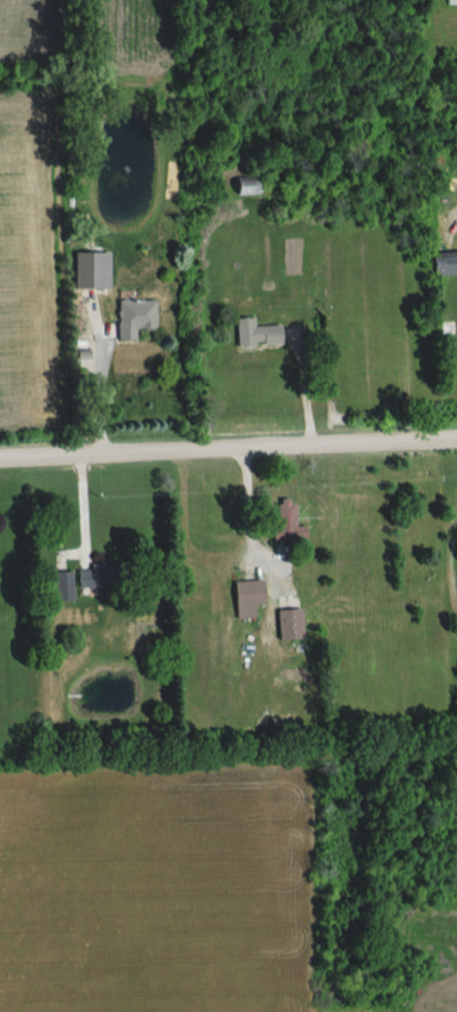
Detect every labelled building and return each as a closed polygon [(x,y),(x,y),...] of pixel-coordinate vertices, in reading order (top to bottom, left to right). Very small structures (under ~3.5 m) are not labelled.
[(234,194),(253,194),(253,181),(234,181),(234,194)] [(428,253),(429,276),(456,275),(456,253),(428,253)] [(133,331),(154,331),(154,300),(135,300),(136,291),(116,291),(116,341),(133,341),(133,331)] [(275,325),(254,325),(254,318),(234,318),(234,348),(276,348),(275,325)] [(303,524),(294,524),(293,500),(274,500),(275,526),(269,526),(269,540),(303,540),(303,524)] [(110,569),(75,569),(75,587),(110,587),(110,569)] [(71,570),(52,570),(52,600),(71,600),(71,570)] [(253,618),(253,605),(262,604),(261,580),(232,581),(234,619),(253,618)] [(276,640),(300,639),(300,609),(276,610),(276,640)]
